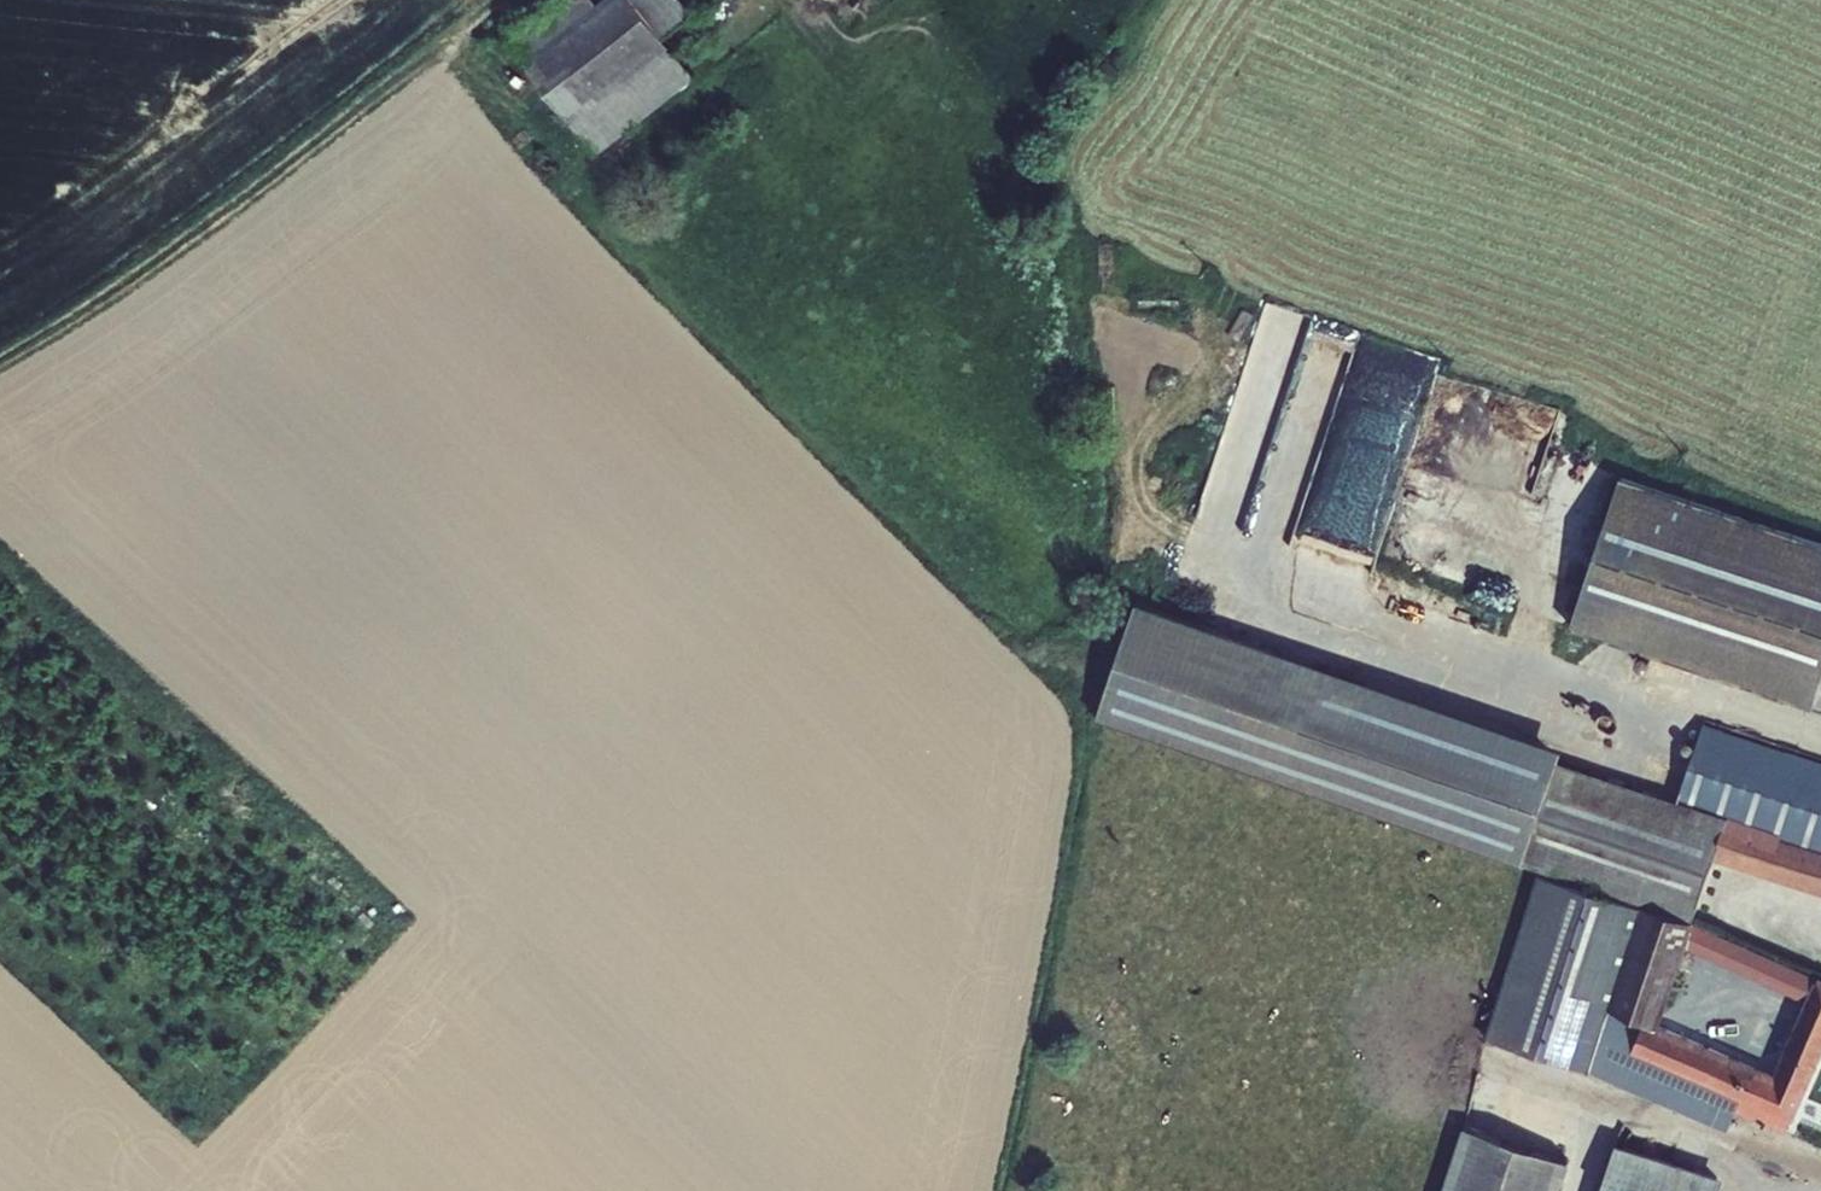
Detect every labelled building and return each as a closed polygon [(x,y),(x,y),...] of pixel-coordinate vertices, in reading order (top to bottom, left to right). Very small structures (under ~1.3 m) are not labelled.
[(600,154),(696,73),(665,35),(695,10),(687,0),(604,0),(596,6),(591,0),(566,0),(510,47),(600,154)] [(1565,625),(1811,699),(1820,666),(1820,535),(1612,472),(1565,625)] [(1436,1190),(1557,1190),(1567,1154),(1456,1122),(1436,1190)] [(1722,1170),(1609,1139),(1594,1190),(1716,1190),(1722,1170)]
